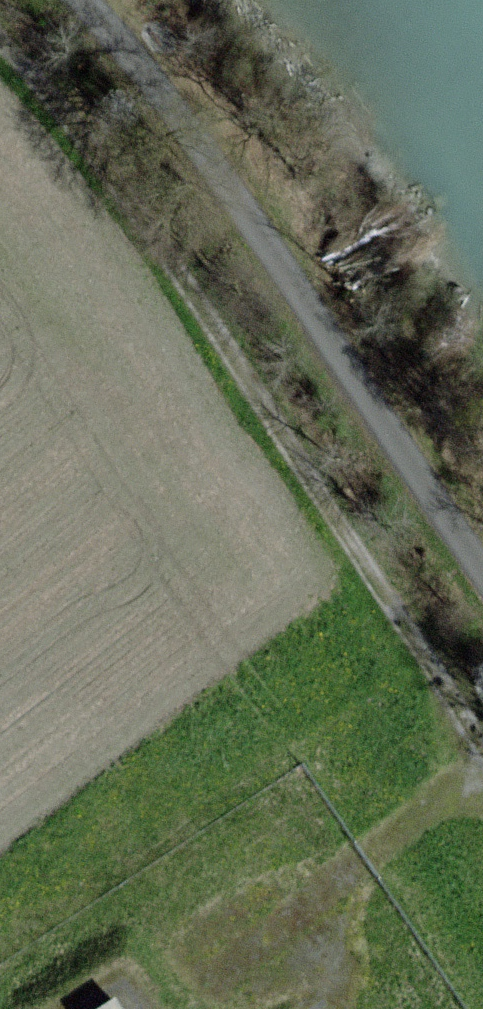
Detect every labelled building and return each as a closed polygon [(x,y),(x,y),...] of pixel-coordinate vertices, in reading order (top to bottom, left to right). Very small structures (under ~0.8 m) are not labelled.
[(91,1008),(141,1008),(129,988),(91,1008)]
